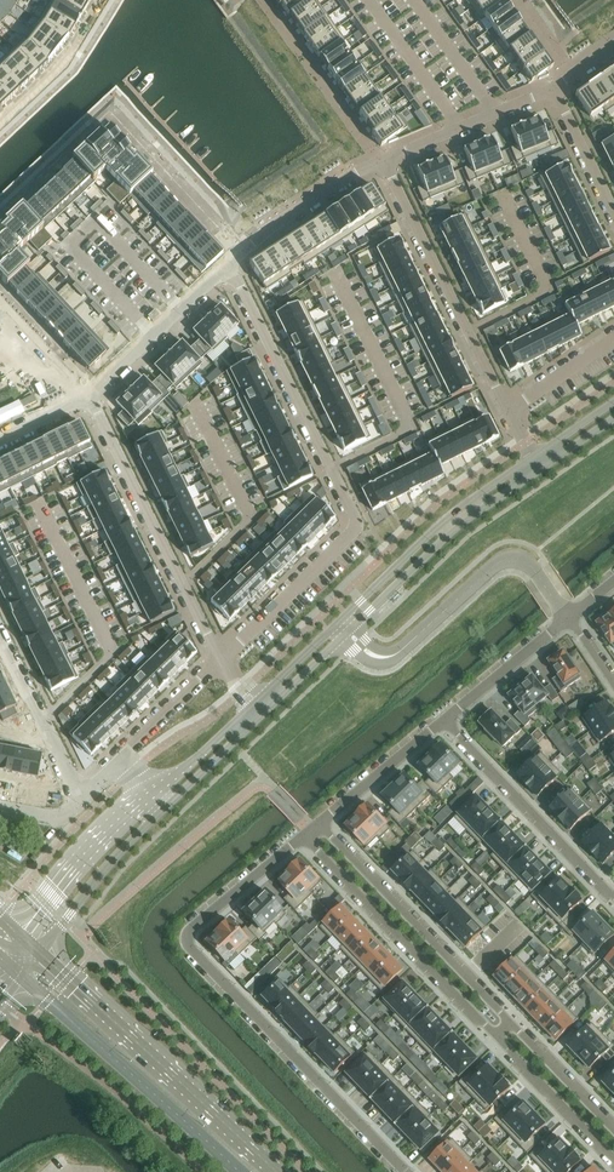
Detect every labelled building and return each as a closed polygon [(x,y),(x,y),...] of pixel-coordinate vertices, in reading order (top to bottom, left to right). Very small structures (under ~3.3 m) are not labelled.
[(0,3),(0,8),(9,15),(16,5),(9,0),(2,0),(0,3)] [(57,3),(82,18),(88,6),(78,0),(58,0),(57,3)] [(281,5),(289,16),(312,0),(289,0),(281,5)] [(289,16),(297,27),(322,9),(316,0),(312,0),(289,16)] [(471,10),(485,0),(464,0),(471,10)] [(471,10),(480,22),(485,19),(506,4),(503,0),(485,0),(471,10)] [(57,3),(50,14),(75,29),(82,18),(57,3)] [(506,4),(485,19),(493,30),(513,15),(506,4)] [(2,23),(9,15),(0,8),(0,21),(2,23)] [(322,9),(297,27),(304,38),(330,20),(322,9)] [(50,14),(43,25),(68,40),(75,29),(50,14)] [(513,15),(493,30),(500,40),(521,26),(513,15)] [(459,17),(455,20),(459,26),(463,23),(459,17)] [(330,20),(304,38),(312,49),(338,31),(330,20)] [(359,23),(355,26),(359,32),(363,29),(359,23)] [(43,25),(35,35),(58,53),(68,40),(43,25)] [(500,40),(496,44),(504,56),(509,53),(530,38),(521,26),(500,40)] [(338,31),(312,49),(320,60),(341,45),(345,42),(338,31)] [(28,45),(48,66),(58,53),(35,35),(35,36),(28,44),(28,45)] [(530,38),(509,53),(515,61),(536,47),(530,38)] [(476,41),(472,44),(476,49),(480,47),(476,41)] [(374,44),(370,47),(374,53),(378,50),(374,44)] [(28,45),(18,54),(38,75),(48,66),(28,45)] [(341,45),(320,60),(327,70),(348,55),(341,45)] [(536,47),(515,61),(522,70),(543,56),(536,47)] [(18,54),(9,63),(29,84),(38,75),(18,54)] [(348,55),(327,70),(335,80),(355,65),(348,55)] [(522,70),(519,72),(528,85),(538,78),(539,80),(548,76),(546,73),(553,68),(544,55),(543,56),(522,70)] [(355,65),(335,80),(343,92),(366,75),(368,74),(360,62),(355,65)] [(0,71),(0,72),(19,93),(29,84),(9,63),(0,71)] [(124,80),(124,82),(129,87),(148,69),(142,63),(135,69),(124,80)] [(492,64),(488,66),(492,72),(496,70),(492,64)] [(390,67),(386,69),(390,75),(394,73),(390,67)] [(148,69),(129,87),(133,91),(135,91),(146,81),(153,75),(148,69)] [(599,79),(613,99),(613,74),(611,70),(599,79)] [(10,102),(19,93),(0,72),(0,92),(10,102)] [(366,75),(343,92),(351,104),(372,89),(374,87),(366,75)] [(136,93),(136,95),(141,99),(160,82),(154,76),(147,82),(136,93)] [(588,87),(606,113),(613,107),(613,99),(599,79),(588,87)] [(160,82),(141,99),(145,104),(147,104),(158,94),(165,88),(160,82)] [(505,82),(501,85),(506,91),(510,89),(505,82)] [(588,87),(575,96),(590,117),(602,109),(605,114),(606,113),(588,87)] [(405,88),(401,91),(405,97),(409,94),(405,88)] [(148,105),(148,107),(153,112),(172,95),(166,89),(159,95),(148,105)] [(372,89),(351,104),(358,114),(379,99),(372,89)] [(0,111),(10,102),(0,92),(0,111)] [(172,95),(153,112),(157,117),(159,117),(170,107),(177,101),(172,95)] [(379,99),(358,114),(365,124),(386,109),(379,99)] [(160,118),(160,120),(165,125),(184,108),(178,102),(171,108),(160,118)] [(416,103),(412,106),(416,112),(420,109),(416,103)] [(184,108),(165,125),(169,130),(171,130),(181,121),(189,114),(184,108)] [(386,109),(365,124),(372,133),(393,119),(386,109)] [(372,133),(371,134),(381,147),(388,142),(389,144),(398,140),(396,137),(407,128),(398,115),(393,119),(372,133)] [(172,131),(172,133),(177,138),(192,124),(186,118),(172,131)] [(525,124),(524,124),(537,154),(558,145),(552,131),(545,134),(538,118),(525,124)] [(192,124),(177,138),(182,144),(184,143),(193,135),(198,130),(192,124)] [(513,129),(511,130),(517,146),(511,149),(516,163),(537,154),(524,124),(513,129)] [(609,136),(605,129),(591,135),(595,143),(609,136)] [(100,133),(73,159),(93,182),(94,182),(106,170),(117,182),(106,191),(119,205),(129,197),(150,177),(152,175),(135,157),(133,160),(127,154),(130,151),(110,130),(103,136),(100,133)] [(185,145),(185,147),(190,152),(205,138),(199,131),(194,136),(185,145)] [(205,138),(190,152),(195,158),(197,158),(206,149),(211,144),(205,138)] [(489,139),(478,144),(490,174),(511,165),(505,151),(499,154),(498,154),(495,146),(492,138),(489,139)] [(601,144),(608,157),(613,154),(613,138),(601,144)] [(464,150),(467,157),(471,166),(470,166),(464,169),(470,183),(490,174),(478,144),(477,144),(464,150)] [(198,159),(198,161),(203,166),(218,152),(212,145),(207,150),(198,159)] [(566,151),(550,158),(553,165),(569,158),(566,151)] [(218,152),(203,166),(208,172),(210,172),(220,163),(224,159),(218,152)] [(431,164),(444,194),(464,185),(458,171),(453,174),(452,174),(448,165),(445,158),(444,158),(431,164)] [(74,162),(64,172),(84,193),(95,183),(94,182),(93,182),(73,159),(72,160),(74,162)] [(211,173),(211,175),(217,181),(232,167),(225,160),(211,173)] [(417,170),(420,177),(424,186),(423,186),(417,189),(423,203),(444,194),(431,164),(419,168),(419,169),(417,170)] [(559,168),(540,177),(546,190),(573,177),(566,164),(559,168)] [(64,173),(54,182),(74,203),(84,193),(64,172),(64,173)] [(150,177),(129,197),(139,207),(160,187),(150,177)] [(573,177),(546,190),(552,203),(578,190),(573,178),(573,177)] [(54,182),(44,191),(64,212),(74,203),(54,182)] [(371,185),(359,193),(376,219),(388,212),(371,185)] [(160,187),(139,207),(147,216),(169,196),(160,187)] [(578,190),(552,203),(558,215),(584,202),(578,190)] [(44,191),(35,200),(54,221),(64,212),(44,191)] [(359,193),(347,201),(364,227),(376,219),(359,193)] [(169,196),(147,216),(148,217),(150,215),(158,223),(156,225),(156,226),(178,206),(169,196)] [(35,200),(24,209),(44,231),(54,221),(35,200)] [(100,200),(95,205),(98,208),(104,204),(100,200)] [(347,201),(335,209),(352,235),(364,227),(347,201)] [(584,202),(558,215),(564,227),(591,214),(584,202)] [(95,205),(90,210),(93,213),(98,208),(95,205)] [(178,206),(156,226),(166,236),(188,217),(178,206)] [(7,287),(9,285),(26,269),(29,266),(17,253),(29,242),(38,252),(52,239),(44,231),(24,209),(22,207),(4,223),(7,226),(1,232),(0,231),(0,279),(7,287)] [(335,209),(323,216),(340,243),(352,235),(335,209)] [(124,211),(120,214),(125,219),(129,216),(124,211)] [(465,214),(439,227),(445,240),(472,227),(465,214)] [(591,214),(564,227),(571,240),(597,227),(591,214)] [(129,216),(125,219),(130,225),(134,221),(129,216)] [(323,216),(311,224),(328,250),(340,243),(323,216)] [(188,217),(166,236),(175,246),(196,226),(188,217)] [(80,219),(75,224),(78,227),(83,222),(80,219)] [(75,224),(70,229),(73,232),(78,227),(75,224)] [(311,224),(299,232),(316,258),(328,250),(311,224)] [(196,226),(175,246),(184,256),(205,236),(196,226)] [(472,227),(445,240),(451,252),(451,253),(478,240),(472,227)] [(597,227),(571,240),(577,252),(603,239),(597,227)] [(141,230),(138,233),(143,239),(146,235),(141,230)] [(299,232),(287,240),(303,264),(304,266),(316,258),(299,232)] [(65,233),(60,238),(63,241),(69,236),(65,233)] [(146,235),(143,239),(148,244),(153,239),(148,234),(146,235)] [(205,236),(184,256),(193,265),(214,245),(205,236)] [(398,239),(374,251),(380,263),(404,251),(398,239)] [(603,239),(577,252),(583,265),(610,252),(603,239)] [(287,240),(275,248),(290,272),(303,264),(287,240)] [(478,240),(451,253),(457,265),(458,265),(484,252),(478,240)] [(214,245),(193,265),(202,274),(223,254),(214,245)] [(275,248),(262,256),(279,282),(292,274),(290,272),(275,248)] [(160,250),(157,253),(162,259),(165,255),(160,250)] [(380,263),(378,264),(384,277),(411,263),(404,251),(380,263)] [(484,252),(458,265),(464,277),(490,264),(484,252)] [(49,255),(45,258),(50,263),(54,260),(49,255)] [(165,255),(162,259),(167,264),(170,261),(165,255)] [(262,256),(249,264),(266,290),(279,282),(262,256)] [(411,263),(384,277),(390,289),(417,276),(411,263)] [(490,264),(464,277),(470,290),(496,277),(490,264)] [(59,265),(55,269),(60,274),(64,271),(59,265)] [(26,269),(9,285),(17,294),(34,278),(26,269)] [(178,269),(174,272),(179,277),(183,274),(178,269)] [(316,270),(310,274),(313,278),(319,274),(316,270)] [(64,271),(60,274),(65,279),(69,276),(64,271)] [(34,278),(17,294),(27,305),(48,285),(38,274),(34,278)] [(183,274),(179,277),(184,283),(188,279),(183,274)] [(417,276),(390,289),(397,302),(423,289),(417,276)] [(496,277),(470,290),(476,302),(475,302),(476,302),(503,289),(496,277)] [(600,288),(611,309),(613,308),(613,287),(609,277),(611,282),(611,283),(600,288)] [(75,284),(72,287),(77,292),(80,289),(75,284)] [(48,285),(27,305),(36,314),(57,294),(48,285)] [(587,291),(599,315),(611,309),(600,288),(589,294),(588,293),(587,291)] [(80,289),(77,292),(82,297),(85,294),(80,289)] [(423,289),(397,302),(403,315),(408,312),(429,301),(423,289)] [(503,289),(476,302),(482,315),(506,303),(500,291),(503,290),(503,289)] [(587,291),(576,297),(587,321),(599,315),(587,291)] [(57,294),(36,314),(44,323),(65,303),(57,294)] [(576,300),(565,306),(581,337),(576,327),(587,321),(576,297),(575,298),(576,299),(576,300)] [(302,301),(276,314),(282,327),(309,313),(302,301)] [(429,301),(408,312),(414,323),(435,313),(429,301)] [(65,303),(44,323),(53,332),(74,313),(65,303)] [(93,303),(90,306),(95,311),(98,308),(93,303)] [(210,315),(206,318),(225,337),(238,325),(232,318),(233,317),(228,311),(226,312),(220,306),(210,316),(210,315)] [(567,311),(556,317),(569,343),(581,337),(565,306),(564,306),(567,311)] [(98,308),(95,311),(100,317),(103,313),(98,308)] [(155,311),(148,317),(153,322),(159,316),(155,311)] [(74,313),(53,332),(62,342),(83,322),(74,313)] [(309,313),(282,327),(288,339),(315,326),(309,313)] [(414,323),(408,326),(415,339),(441,325),(435,313),(414,323)] [(556,317),(544,323),(557,349),(558,349),(569,343),(556,317)] [(203,322),(193,331),(201,339),(196,344),(206,355),(214,363),(230,348),(225,342),(227,339),(225,337),(206,318),(203,321),(203,322)] [(111,321),(107,325),(112,330),(116,327),(111,321)] [(83,322),(62,342),(70,351),(91,331),(83,322)] [(545,325),(534,331),(546,355),(546,354),(546,355),(557,349),(544,323),(545,325)] [(441,325),(415,339),(421,351),(447,338),(441,325)] [(315,326),(288,339),(295,352),(321,339),(315,326)] [(116,327),(112,330),(117,335),(121,332),(116,327)] [(91,331),(70,351),(79,361),(100,341),(91,331)] [(534,334),(523,339),(534,361),(546,355),(534,331),(533,331),(534,334)] [(447,338),(421,351),(427,364),(454,351),(447,338)] [(321,339),(295,352),(301,364),(327,351),(321,339)] [(512,345),(522,367),(523,366),(534,361),(523,339),(512,345)] [(100,341),(79,361),(89,371),(110,351),(100,341)] [(171,351),(168,354),(189,377),(203,364),(200,361),(206,355),(196,344),(189,350),(182,342),(172,352),(171,351)] [(512,345),(499,351),(510,373),(511,372),(522,367),(512,345)] [(239,366),(226,372),(232,384),(259,370),(254,359),(253,359),(249,350),(235,357),(239,366)] [(327,351),(301,364),(307,377),(328,366),(334,364),(327,351)] [(454,351),(427,364),(433,376),(460,363),(454,351)] [(165,358),(155,367),(162,375),(157,381),(167,392),(173,386),(176,389),(189,377),(168,354),(166,356),(165,358)] [(460,363),(433,376),(440,389),(445,386),(466,376),(460,363)] [(328,366),(307,377),(313,388),(334,378),(328,366)] [(259,370),(232,384),(238,396),(265,382),(259,370)] [(334,378),(313,388),(319,401),(345,388),(339,375),(334,378)] [(466,376),(445,386),(451,399),(472,388),(466,376)] [(133,387),(129,390),(151,412),(170,395),(167,392),(157,381),(150,386),(143,378),(133,388),(133,387)] [(238,396),(236,396),(242,408),(271,394),(265,382),(238,396)] [(345,388),(319,401),(325,414),(352,400),(345,388)] [(126,394),(116,403),(124,411),(117,417),(128,428),(134,422),(138,427),(152,414),(151,412),(129,390),(126,394)] [(271,394),(242,408),(248,420),(277,405),(271,394)] [(352,400),(325,414),(331,426),(358,413),(352,400)] [(277,405),(248,420),(254,431),(283,417),(277,405)] [(229,407),(223,410),(226,417),(230,415),(232,414),(229,407)] [(358,413),(331,426),(337,439),(364,425),(358,413)] [(488,416),(476,422),(486,444),(498,438),(488,416)] [(283,417),(254,431),(254,433),(256,432),(261,442),(289,429),(283,417)] [(473,417),(461,423),(463,429),(474,450),(486,444),(476,422),(473,417)] [(79,422),(67,428),(80,454),(92,448),(79,422)] [(364,425),(337,439),(344,451),(365,441),(370,438),(364,425)] [(67,428),(55,435),(67,459),(68,461),(80,454),(67,428)] [(261,442),(260,443),(266,455),(294,441),(289,429),(261,442)] [(450,429),(438,435),(451,461),(463,455),(452,434),(450,429)] [(463,429),(452,434),(463,455),(474,450),(463,429)] [(161,432),(134,446),(139,457),(167,443),(161,432)] [(55,435),(44,440),(57,465),(67,459),(55,435)] [(438,435),(425,441),(430,450),(443,476),(444,476),(440,467),(451,461),(438,435)] [(44,440),(32,446),(45,472),(57,466),(57,465),(44,440)] [(294,441),(266,455),(266,456),(271,453),(276,464),(300,452),(294,441)] [(167,443),(139,457),(145,468),(169,456),(164,446),(167,444),(167,443)] [(32,446),(20,452),(33,478),(45,472),(32,446)] [(430,450),(418,455),(431,482),(443,476),(430,450)] [(20,452),(8,458),(21,484),(33,478),(20,452)] [(300,452),(276,464),(282,476),(306,464),(300,452)] [(418,455),(406,461),(420,488),(431,482),(418,455)] [(169,456),(145,468),(150,479),(174,467),(169,456)] [(0,462),(0,471),(9,490),(21,484),(8,458),(0,462)] [(406,461),(395,467),(408,494),(420,488),(406,461)] [(282,476),(277,478),(284,491),(312,477),(306,464),(282,476)] [(174,467),(150,479),(156,490),(179,478),(174,467)] [(395,467),(383,473),(396,499),(408,494),(395,467)] [(9,490),(0,471),(0,494),(9,490)] [(87,479),(76,484),(83,497),(86,495),(110,483),(104,471),(95,475),(91,477),(87,479)] [(383,473),(371,479),(384,505),(396,499),(383,473)] [(179,478),(156,490),(161,501),(189,487),(183,476),(179,478)] [(371,479),(360,485),(373,511),(384,505),(371,479)] [(58,482),(51,485),(54,491),(61,488),(58,482)] [(110,483),(86,495),(92,506),(115,494),(110,483)] [(189,487),(161,501),(167,512),(191,500),(186,490),(189,488),(189,487)] [(92,506),(87,508),(93,521),(98,519),(122,507),(115,494),(92,506)] [(313,495),(303,504),(326,528),(335,518),(329,512),(330,510),(325,504),(323,506),(313,495)] [(191,500),(167,512),(172,523),(196,511),(191,500)] [(303,504),(294,514),(316,537),(326,528),(303,504)] [(122,507),(98,519),(104,530),(127,518),(122,507)] [(196,511),(172,523),(178,534),(202,522),(196,511)] [(267,513),(262,518),(265,522),(270,517),(267,513)] [(294,514),(284,523),(285,524),(306,546),(316,537),(294,514)] [(127,518),(104,530),(109,541),(133,529),(127,518)] [(262,518),(256,523),(261,529),(267,524),(265,522),(262,518)] [(202,522),(178,534),(183,545),(207,533),(202,522)] [(285,524),(276,533),(298,555),(306,546),(285,524)] [(109,541),(104,544),(110,556),(116,554),(139,542),(133,529),(109,541)] [(275,532),(265,542),(287,565),(297,556),(298,555),(276,533),(275,532)] [(207,533),(183,545),(189,557),(213,546),(207,533)] [(246,534),(241,539),(244,542),(249,537),(246,534)] [(241,539),(235,544),(239,547),(244,542),(241,539)] [(139,542),(116,554),(121,564),(144,553),(139,542)] [(265,542),(255,551),(277,574),(287,565),(265,542)] [(0,550),(0,565),(14,558),(19,556),(13,544),(8,546),(0,550)] [(255,551),(245,561),(268,584),(277,574),(255,551)] [(227,552),(222,557),(225,560),(231,555),(227,552)] [(121,564),(116,567),(122,579),(151,565),(144,553),(121,564)] [(222,557),(217,562),(222,567),(227,562),(225,560),(222,557)] [(0,565),(0,579),(19,569),(14,558),(0,565)] [(245,561),(236,570),(258,593),(268,584),(245,561)] [(151,565),(122,579),(128,591),(157,577),(151,565)] [(0,579),(0,590),(1,591),(25,580),(19,569),(0,579)] [(236,570),(225,580),(229,584),(249,603),(258,593),(236,570)] [(207,572),(203,575),(208,580),(212,577),(207,572)] [(203,575),(200,579),(205,584),(208,580),(203,575)] [(157,577),(128,591),(134,603),(135,603),(163,589),(157,577)] [(25,580),(1,591),(6,602),(30,590),(25,580)] [(229,584),(221,593),(239,612),(249,603),(229,584)] [(30,590),(6,602),(12,614),(40,601),(41,600),(35,588),(30,590)] [(163,589),(135,603),(141,614),(145,612),(168,601),(163,589)] [(221,593),(211,603),(217,609),(216,611),(221,617),(223,615),(229,622),(239,612),(221,593)] [(40,601),(12,614),(18,625),(41,614),(45,612),(40,601)] [(168,601),(145,612),(151,624),(174,612),(168,601)] [(126,613),(119,616),(123,623),(129,620),(126,613)] [(41,614),(18,625),(23,636),(47,624),(41,614)] [(597,624),(613,648),(613,621),(610,615),(608,617),(606,615),(599,620),(600,622),(597,624)] [(47,624),(23,636),(28,647),(52,635),(47,624)] [(175,631),(165,641),(168,644),(186,663),(197,653),(190,647),(192,645),(186,639),(185,641),(178,634),(175,631)] [(52,635),(28,647),(34,657),(57,646),(52,635)] [(57,646),(34,657),(40,670),(67,656),(68,655),(62,643),(57,646)] [(168,644),(159,653),(177,672),(186,663),(168,644)] [(128,648),(123,654),(126,657),(131,652),(128,648)] [(562,651),(553,657),(555,659),(550,662),(556,670),(559,676),(553,680),(554,683),(561,693),(568,689),(568,688),(582,678),(564,652),(563,653),(562,651)] [(159,653),(150,662),(169,681),(177,672),(159,653)] [(123,654),(118,659),(121,662),(126,657),(123,654)] [(67,656),(40,670),(45,681),(73,667),(67,656)] [(146,657),(136,668),(158,691),(169,681),(150,662),(146,657)] [(73,667),(45,681),(51,692),(74,680),(78,678),(73,667)] [(136,668),(126,678),(148,701),(158,691),(136,668)] [(107,669),(102,674),(106,677),(111,672),(107,669)] [(102,674),(97,679),(100,682),(106,677),(102,674)] [(521,685),(521,686),(537,706),(548,697),(553,702),(559,698),(551,685),(544,690),(533,677),(522,686),(521,685)] [(126,678),(115,688),(119,692),(138,711),(148,701),(126,678)] [(10,694),(4,683),(0,685),(0,699),(10,694)] [(515,717),(525,728),(532,721),(529,718),(540,709),(537,706),(521,686),(513,692),(513,693),(510,696),(521,710),(515,717)] [(89,687),(84,692),(87,695),(92,690),(89,687)] [(84,692),(78,697),(82,700),(87,695),(84,692)] [(119,692),(110,701),(129,720),(138,711),(119,692)] [(0,699),(0,716),(3,722),(17,715),(14,708),(16,707),(10,694),(0,699)] [(110,701),(101,709),(120,728),(129,720),(110,701)] [(575,703),(569,708),(574,714),(580,710),(575,703)] [(613,716),(613,711),(608,703),(583,720),(591,732),(613,716)] [(97,705),(87,715),(110,738),(120,728),(101,709),(97,705)] [(567,706),(563,709),(569,717),(573,714),(567,706)] [(68,707),(65,710),(70,715),(73,712),(68,707)] [(65,710),(61,714),(66,719),(70,715),(65,710)] [(506,725),(492,712),(491,714),(490,713),(482,721),(482,722),(480,724),(485,729),(484,729),(494,739),(503,748),(515,736),(516,737),(522,731),(511,720),(506,725)] [(87,715),(78,724),(79,725),(100,747),(110,738),(87,715)] [(591,732),(599,744),(613,734),(613,716),(591,732)] [(559,733),(567,728),(563,722),(555,727),(559,733)] [(79,725),(69,735),(79,744),(77,746),(83,752),(84,750),(91,757),(100,747),(79,725)] [(530,737),(525,742),(531,749),(537,744),(530,737)] [(558,748),(562,753),(570,747),(565,742),(558,748)] [(578,742),(570,748),(575,753),(580,760),(588,754),(578,742)] [(0,763),(0,771),(11,773),(16,747),(3,745),(0,763)] [(450,775),(461,764),(442,745),(431,755),(450,775)] [(16,747),(11,773),(24,776),(29,753),(29,752),(29,750),(16,747)] [(570,748),(570,747),(562,753),(567,759),(575,753),(570,748)] [(29,753),(24,776),(38,778),(38,776),(49,771),(42,755),(29,753)] [(528,787),(552,763),(542,753),(518,776),(528,787)] [(592,760),(588,754),(580,760),(585,766),(592,760)] [(422,764),(420,766),(431,778),(425,784),(428,787),(434,793),(437,796),(454,779),(450,775),(431,755),(428,758),(426,756),(420,762),(422,764)] [(592,760),(585,766),(589,772),(597,766),(592,760)] [(552,763),(528,787),(538,797),(562,774),(552,763)] [(394,784),(393,785),(417,810),(434,793),(428,787),(425,784),(423,781),(416,787),(405,775),(394,785),(394,784)] [(595,779),(587,785),(592,790),(599,784),(595,779)] [(599,784),(592,790),(596,796),(604,790),(599,784)] [(385,794),(383,796),(395,808),(389,814),(400,826),(417,810),(393,785),(384,793),(385,794)] [(470,787),(466,791),(471,797),(475,792),(470,787)] [(464,789),(458,795),(465,802),(471,797),(466,791),(464,789)] [(572,789),(551,810),(561,821),(582,799),(572,789)] [(490,810),(483,803),(484,803),(482,801),(482,802),(477,796),(454,818),(467,832),(490,810)] [(582,799),(561,821),(571,831),(593,810),(582,799)] [(366,806),(357,815),(381,840),(391,829),(368,805),(367,807),(366,806)] [(442,810),(434,819),(441,826),(449,817),(442,810)] [(490,810),(467,832),(479,844),(483,840),(502,822),(503,821),(502,821),(501,822),(497,818),(498,817),(496,816),(490,810)] [(350,823),(346,826),(368,848),(378,838),(380,840),(381,840),(357,815),(356,817),(354,815),(348,821),(350,823)] [(483,840),(496,853),(514,835),(502,822),(483,840)] [(583,844),(593,854),(613,835),(603,825),(583,844)] [(416,832),(411,837),(418,844),(423,839),(416,832)] [(504,870),(527,847),(527,846),(526,847),(522,843),(521,841),(520,841),(514,835),(496,853),(492,857),(504,870)] [(613,855),(613,836),(613,835),(593,854),(603,865),(613,855)] [(411,837),(406,842),(412,849),(418,844),(411,837)] [(451,847),(456,842),(452,837),(447,842),(451,847)] [(436,848),(442,843),(437,839),(432,844),(436,848)] [(456,842),(451,847),(455,851),(460,846),(456,842)] [(446,848),(442,843),(436,848),(441,853),(446,848)] [(527,847),(504,870),(516,882),(539,861),(532,854),(533,854),(531,852),(531,853),(527,848),(528,847),(527,847)] [(402,882),(423,861),(414,851),(393,871),(402,881),(401,881),(402,882)] [(391,859),(396,865),(401,860),(396,855),(391,859)] [(455,867),(460,862),(456,858),(450,863),(455,867)] [(322,882),(301,860),(299,862),(290,871),(313,895),(314,895),(312,893),(322,882)] [(411,891),(432,871),(432,870),(428,874),(419,866),(424,862),(423,861),(402,882),(411,891)] [(545,867),(539,861),(516,882),(517,883),(519,881),(531,893),(551,874),(546,869),(547,868),(545,867)] [(460,862),(455,867),(459,872),(464,866),(460,862)] [(476,872),(481,867),(477,863),(471,868),(476,872)] [(481,867),(476,872),(480,877),(485,872),(481,867)] [(313,895),(290,871),(288,872),(286,871),(279,878),(281,880),(279,882),(291,894),(285,900),(296,912),(313,895)] [(420,900),(441,880),(432,871),(411,891),(411,892),(412,891),(420,900)] [(473,886),(478,881),(474,877),(468,882),(473,886)] [(572,890),(561,879),(549,891),(543,884),(532,896),(548,913),(572,890)] [(429,909),(450,889),(441,880),(420,900),(429,909)] [(482,885),(478,881),(473,886),(477,890),(482,885)] [(499,886),(494,891),(500,898),(505,893),(499,886)] [(438,920),(460,899),(459,898),(455,902),(447,894),(451,890),(450,889),(429,909),(438,918),(437,919),(438,920)] [(572,890),(548,913),(564,930),(576,919),(570,912),(583,901),(581,899),(572,890)] [(287,915),(264,891),(254,901),(253,900),(253,901),(276,925),(287,915)] [(505,893),(500,898),(507,905),(512,900),(505,893)] [(491,905),(496,900),(492,895),(487,900),(491,905)] [(447,929),(469,908),(460,899),(438,920),(447,929)] [(500,904),(496,900),(491,905),(495,909),(500,904)] [(276,925),(253,901),(244,909),(244,910),(242,912),(247,916),(255,925),(249,931),(257,939),(259,942),(267,935),(265,933),(274,924),(276,926),(276,925)] [(331,914),(336,910),(331,904),(326,909),(331,914)] [(331,939),(353,917),(342,906),(320,928),(331,939)] [(457,938),(478,918),(473,913),(469,908),(447,929),(448,929),(457,938)] [(518,909),(515,912),(520,917),(524,914),(518,909)] [(576,919),(564,930),(571,937),(576,933),(585,943),(582,945),(583,945),(606,923),(597,914),(596,915),(594,913),(582,925),(576,919)] [(341,949),(364,927),(363,926),(362,927),(353,917),(331,939),(333,937),(342,947),(340,949),(341,949)] [(466,948),(487,927),(478,918),(457,938),(466,948)] [(241,934),(228,921),(226,922),(216,931),(217,931),(240,955),(257,939),(249,931),(247,929),(241,934)] [(315,921),(310,926),(314,930),(319,925),(315,921)] [(302,928),(309,935),(314,930),(308,923),(302,928)] [(606,923),(583,945),(593,956),(613,936),(613,933),(605,925),(606,924),(606,923)] [(351,959),(373,938),(369,934),(369,933),(368,931),(365,928),(364,927),(341,949),(351,959)] [(208,940),(206,942),(229,966),(229,965),(234,971),(245,961),(240,955),(217,931),(215,933),(213,931),(206,938),(208,940)] [(361,970),(384,948),(383,947),(383,948),(373,938),(351,959),(361,970)] [(540,955),(545,950),(541,946),(535,951),(540,955)] [(307,953),(311,958),(316,953),(312,948),(307,953)] [(371,980),(393,959),(389,955),(390,954),(388,952),(385,949),(384,948),(361,970),(371,980)] [(545,950),(540,955),(544,960),(549,955),(545,950)] [(275,958),(282,965),(287,960),(280,953),(275,958)] [(320,957),(316,953),(311,958),(315,962),(320,957)] [(604,963),(613,973),(613,954),(604,963)] [(505,988),(528,967),(517,956),(495,977),(505,988)] [(276,970),(282,965),(275,958),(270,963),(276,970)] [(392,981),(404,970),(393,959),(371,980),(382,991),(392,981)] [(303,967),(308,971),(313,966),(309,962),(303,967)] [(308,971),(312,975),(317,970),(313,966),(308,971)] [(515,999),(538,977),(528,967),(505,988),(510,993),(509,993),(515,999)] [(560,976),(565,971),(561,967),(556,972),(560,976)] [(327,974),(331,979),(336,974),(332,969),(327,974)] [(580,981),(587,974),(582,969),(575,975),(580,981)] [(569,976),(565,971),(560,976),(564,981),(569,976)] [(335,983),(340,978),(336,974),(331,979),(335,983)] [(255,980),(260,985),(265,981),(260,976),(255,980)] [(526,1009),(548,988),(538,977),(515,999),(515,1000),(516,999),(526,1009)] [(270,1007),(292,986),(291,986),(289,988),(280,978),(261,997),(270,1006),(270,1007)] [(604,985),(600,980),(595,985),(599,990),(604,985)] [(327,981),(322,985),(321,986),(326,990),(331,985),(327,981)] [(394,1017),(416,995),(410,989),(409,987),(404,982),(393,992),(383,1002),(395,1015),(393,1017),(394,1017)] [(585,992),(591,987),(586,982),(581,988),(585,992)] [(326,990),(330,994),(335,989),(331,985),(326,990)] [(599,990),(603,994),(609,989),(604,985),(599,990)] [(279,1017),(301,996),(292,986),(270,1007),(279,1017)] [(590,996),(595,991),(591,987),(585,992),(590,996)] [(535,1020),(558,998),(548,988),(526,1009),(530,1014),(529,1014),(535,1020)] [(347,995),(351,1000),(356,995),(352,990),(347,995)] [(356,995),(351,1000),(355,1004),(361,999),(356,995)] [(406,1030),(430,1007),(429,1007),(428,1007),(424,1003),(423,1002),(416,995),(394,1017),(406,1030)] [(289,1025),(310,1005),(301,996),(279,1017),(280,1017),(289,1025)] [(546,1030),(568,1009),(558,998),(535,1020),(535,1021),(536,1020),(546,1030)] [(349,1004),(345,999),(341,1003),(340,1004),(344,1009),(349,1004)] [(596,1006),(601,1011),(608,1005),(603,999),(596,1006)] [(348,1013),(353,1008),(349,1004),(344,1009),(348,1013)] [(298,1035),(319,1015),(310,1005),(289,1025),(298,1035)] [(418,1043),(441,1021),(435,1014),(434,1012),(433,1013),(429,1009),(430,1008),(430,1007),(406,1030),(418,1043)] [(556,1041),(578,1020),(568,1009),(546,1030),(556,1041)] [(359,1023),(358,1023),(362,1028),(367,1023),(363,1018),(359,1023)] [(306,1044),(307,1045),(324,1028),(315,1019),(298,1035),(306,1044)] [(376,1026),(381,1030),(386,1025),(382,1021),(376,1026)] [(453,1034),(454,1033),(454,1032),(453,1033),(449,1029),(449,1028),(448,1027),(447,1027),(441,1021),(418,1043),(431,1056),(435,1051),(453,1034)] [(580,1022),(575,1026),(578,1030),(583,1025),(580,1022)] [(367,1023),(362,1028),(366,1032),(372,1027),(367,1023)] [(593,1023),(568,1047),(579,1057),(578,1058),(603,1034),(593,1023)] [(386,1025),(381,1030),(385,1034),(390,1029),(386,1025)] [(316,1054),(337,1033),(335,1035),(326,1026),(324,1028),(307,1045),(316,1054)] [(325,1063),(346,1043),(337,1033),(316,1054),(316,1055),(317,1054),(325,1063)] [(447,1064),(465,1046),(453,1034),(435,1051),(447,1064)] [(578,1058),(587,1067),(588,1067),(590,1069),(602,1057),(608,1063),(613,1057),(613,1046),(603,1034),(578,1058)] [(335,1073),(356,1053),(354,1051),(346,1043),(325,1063),(335,1073)] [(409,1049),(404,1043),(398,1048),(404,1054),(409,1049)] [(465,1046),(447,1064),(460,1077),(478,1059),(465,1046)] [(391,1048),(386,1053),(390,1057),(396,1052),(391,1048)] [(415,1055),(409,1049),(404,1054),(409,1060),(415,1055)] [(370,1052),(347,1074),(352,1079),(353,1081),(353,1080),(360,1087),(382,1065),(370,1052)] [(396,1052),(390,1057),(395,1061),(400,1056),(396,1052)] [(382,1065),(360,1087),(366,1093),(366,1094),(367,1095),(371,1099),(370,1100),(371,1100),(395,1078),(382,1065)] [(471,1072),(460,1083),(465,1089),(476,1100),(500,1077),(489,1066),(477,1078),(471,1072)] [(425,1077),(430,1081),(435,1076),(431,1072),(425,1077)] [(416,1073),(411,1078),(415,1083),(420,1077),(416,1073)] [(604,1083),(613,1094),(613,1095),(613,1073),(604,1083)] [(435,1076),(430,1081),(434,1085),(439,1080),(435,1076)] [(500,1077),(476,1100),(486,1111),(511,1088),(500,1077)] [(395,1078),(371,1100),(372,1101),(373,1100),(377,1104),(376,1104),(378,1106),(384,1112),(407,1090),(395,1078)] [(415,1083),(419,1087),(424,1082),(420,1078),(415,1083)] [(449,1101),(456,1094),(451,1089),(444,1096),(449,1101)] [(407,1090),(384,1112),(390,1119),(392,1121),(392,1120),(396,1124),(395,1125),(396,1126),(419,1103),(407,1090)] [(441,1098),(435,1104),(439,1108),(445,1103),(441,1098)] [(419,1103),(396,1126),(397,1126),(401,1130),(402,1131),(403,1131),(409,1138),(432,1116),(419,1103)] [(445,1103),(439,1108),(444,1112),(449,1107),(445,1103)] [(507,1108),(495,1120),(511,1137),(536,1113),(527,1104),(525,1103),(512,1114),(507,1108)] [(536,1113),(511,1137),(528,1154),(539,1142),(534,1136),(546,1124),(536,1114),(537,1113),(536,1113)] [(432,1116),(409,1138),(415,1144),(416,1146),(421,1151),(440,1133),(428,1120),(432,1116)] [(481,1120),(474,1127),(479,1132),(486,1126),(481,1120)] [(473,1132),(467,1137),(472,1142),(477,1136),(473,1132)] [(477,1136),(472,1142),(476,1146),(481,1141),(477,1136)] [(453,1139),(431,1160),(441,1171),(463,1150),(453,1139)] [(530,1156),(545,1171),(548,1171),(571,1150),(560,1139),(548,1151),(542,1145),(530,1156)] [(441,1171),(442,1171),(461,1171),(473,1160),(463,1150),(441,1171)] [(548,1171),(570,1171),(581,1161),(580,1159),(571,1150),(548,1171)] [(493,1153),(488,1158),(492,1162),(497,1157),(493,1153)] [(497,1157),(492,1162),(496,1167),(502,1162),(497,1157)] [(461,1171),(477,1171),(470,1165),(474,1161),(473,1160),(461,1171)] [(514,1169),(517,1171),(520,1171),(524,1168),(520,1164),(514,1169)]
